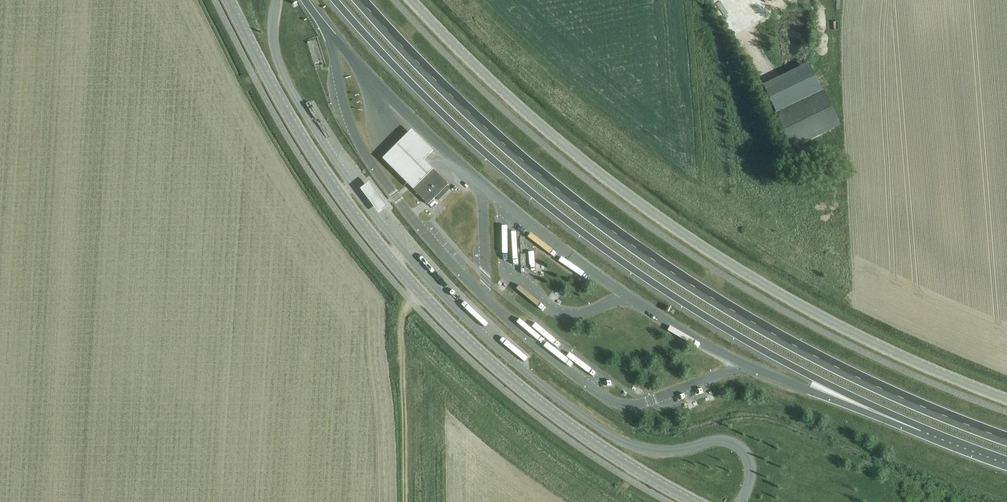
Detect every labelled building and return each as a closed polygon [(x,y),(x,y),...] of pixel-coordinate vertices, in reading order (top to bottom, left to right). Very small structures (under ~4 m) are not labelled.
[(844,128),(815,61),(767,82),(797,149),(844,128)] [(384,157),(415,187),(434,167),(425,157),(434,148),(413,128),(384,157)] [(413,190),(414,191),(425,202),(428,205),(448,185),(433,170),(413,190)]
